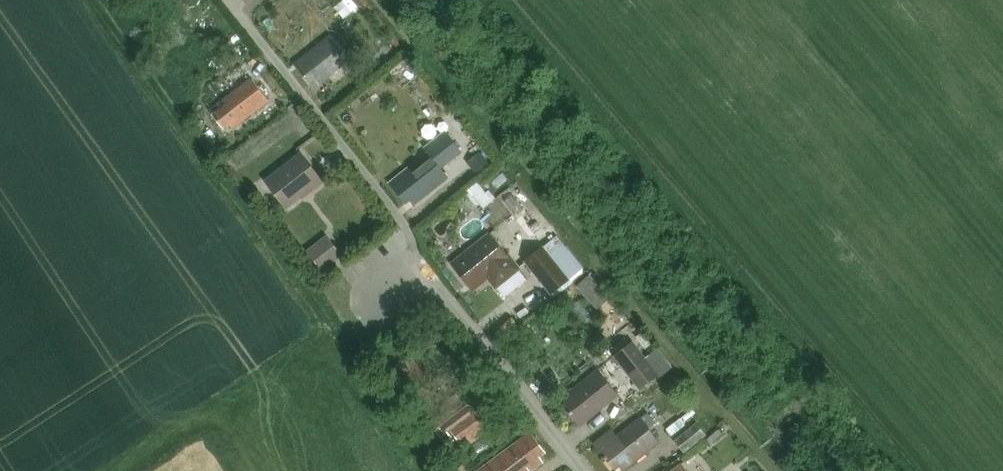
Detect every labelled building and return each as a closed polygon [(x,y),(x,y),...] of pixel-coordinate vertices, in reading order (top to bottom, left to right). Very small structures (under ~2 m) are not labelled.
[(352,11),(360,5),(356,0),(343,0),(352,11)] [(334,3),(325,9),(334,21),(343,15),(334,3)] [(320,84),(351,60),(331,35),(295,64),(311,84),(316,80),(320,84)] [(234,129),(270,101),(267,97),(270,95),(261,83),(257,85),(253,79),(224,100),(227,103),(214,114),(229,134),(234,129)] [(468,160),(483,148),(463,122),(448,134),(468,160)] [(445,133),(424,149),(428,153),(440,168),(440,169),(441,170),(461,153),(445,133)] [(414,205),(448,178),(441,170),(440,169),(440,168),(428,153),(390,183),(406,203),(411,200),(414,205)] [(480,153),(468,163),(478,175),(490,164),(480,153)] [(301,154),(266,181),(287,208),(308,192),(309,193),(323,182),(301,154)] [(480,183),(467,194),(481,212),(496,199),(489,190),(487,192),(480,183)] [(462,211),(458,214),(464,221),(468,218),(462,211)] [(533,238),(541,232),(532,218),(523,224),(533,238)] [(502,238),(509,232),(503,225),(496,231),(502,238)] [(489,233),(451,263),(468,284),(473,281),(477,286),(489,277),(497,286),(518,269),(489,233)] [(323,270),(342,255),(329,239),(310,254),(323,270)] [(572,280),(544,246),(526,260),(554,295),(572,280)] [(590,274),(578,286),(599,308),(612,297),(590,274)] [(443,326),(436,330),(440,336),(447,332),(443,326)] [(637,336),(646,347),(652,342),(643,332),(637,336)] [(640,390),(659,376),(645,357),(632,341),(613,356),(640,390)] [(658,348),(645,357),(659,376),(673,366),(658,348)] [(396,363),(390,354),(381,360),(387,370),(396,363)] [(590,365),(588,362),(581,368),(583,371),(590,365)] [(618,395),(605,379),(598,371),(563,398),(567,404),(564,406),(576,421),(581,418),(584,422),(618,395)] [(479,416),(478,415),(483,412),(479,406),(474,410),(461,393),(427,418),(441,437),(447,432),(451,437),(479,416)] [(660,442),(648,427),(654,422),(641,405),(617,425),(623,432),(618,436),(613,429),(594,444),(606,460),(607,459),(615,470),(620,466),(623,470),(624,470),(660,442)] [(479,416),(451,437),(460,449),(488,429),(479,416)] [(684,453),(706,434),(697,423),(675,441),(684,453)] [(545,452),(531,433),(479,470),(531,470),(543,462),(539,457),(545,452)] [(452,467),(456,470),(467,470),(469,470),(461,460),(452,467)]
